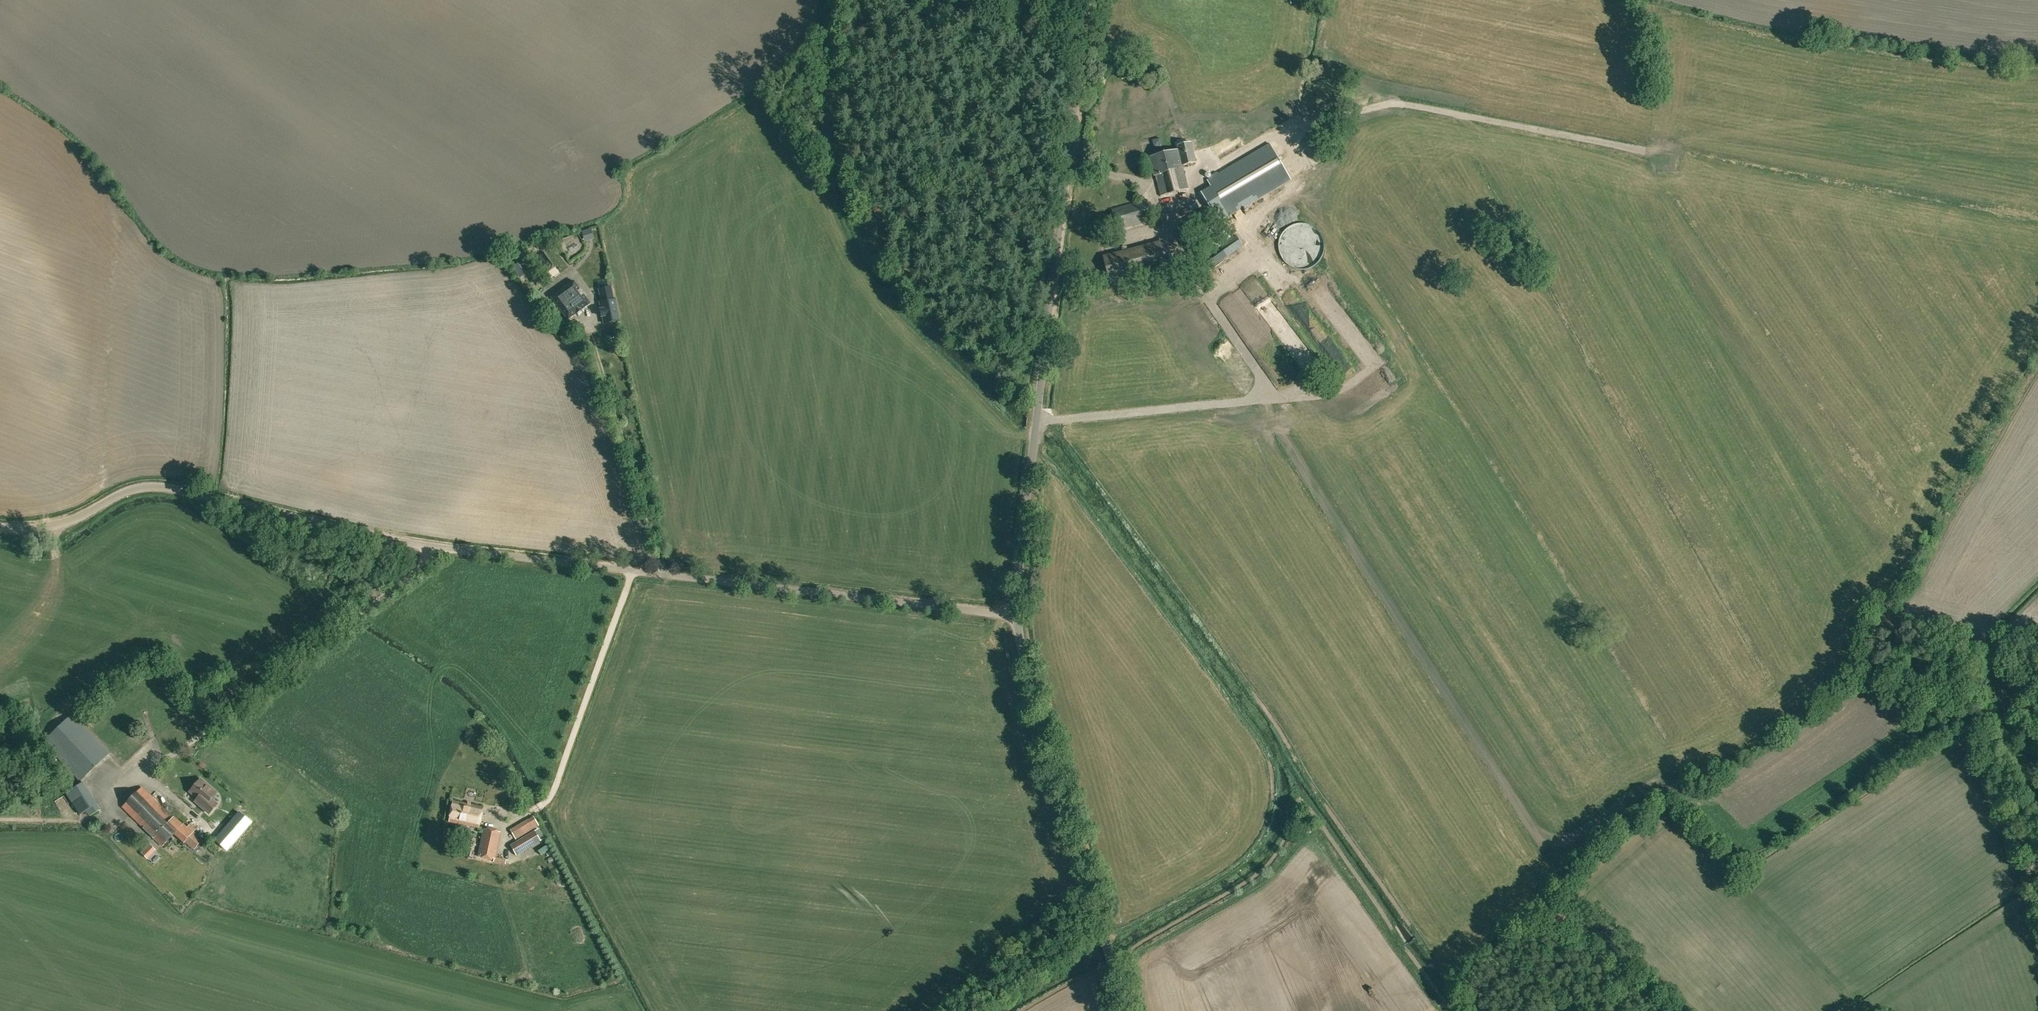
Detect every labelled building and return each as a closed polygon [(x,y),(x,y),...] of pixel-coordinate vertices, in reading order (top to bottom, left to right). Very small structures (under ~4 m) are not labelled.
[(1191,142),(1178,145),(1184,166),(1196,162),(1191,142)] [(1270,143),(1254,153),(1208,180),(1229,216),(1275,189),(1291,180),(1270,143)] [(1156,175),(1161,196),(1189,189),(1183,168),(1184,168),(1184,166),(1179,149),(1150,157),(1155,175),(1156,175)] [(1118,230),(1160,218),(1158,210),(1152,212),(1149,203),(1148,199),(1112,209),(1118,230)] [(1175,234),(1182,244),(1190,239),(1183,229),(1175,234)] [(1210,249),(1224,238),(1220,232),(1204,243),(1210,249)] [(1203,274),(1243,245),(1236,235),(1196,265),(1203,274)] [(1197,258),(1203,253),(1196,244),(1190,249),(1197,258)] [(1112,286),(1143,277),(1136,247),(1104,256),(1112,286)] [(522,259),(512,266),(519,276),(529,269),(522,259)] [(581,310),(590,303),(574,280),(551,297),(567,320),(576,313),(577,314),(582,310),(581,310)] [(610,287),(599,289),(601,302),(600,302),(601,310),(600,310),(601,316),(603,316),(604,324),(619,321),(615,299),(613,300),(610,287)] [(80,781),(109,753),(72,714),(43,741),(80,781)] [(216,792),(200,778),(190,791),(197,798),(195,801),(209,813),(217,804),(211,798),(216,792)] [(90,815),(100,809),(97,804),(97,803),(83,782),(66,793),(80,814),(86,810),(90,815)] [(122,807),(148,833),(168,813),(142,787),(122,807)] [(479,827),(483,807),(453,801),(449,821),(479,827)] [(168,813),(148,833),(162,846),(174,834),(194,851),(203,840),(183,823),(183,824),(174,816),(173,817),(168,813)] [(249,826),(238,814),(214,838),(225,850),(249,826)] [(516,840),(538,827),(532,816),(528,818),(509,829),(516,840)] [(494,858),(500,832),(484,828),(479,855),(494,858)] [(516,855),(541,841),(541,840),(544,838),(538,828),(535,830),(510,845),(516,855)] [(147,859),(155,850),(149,844),(141,852),(147,859)]
